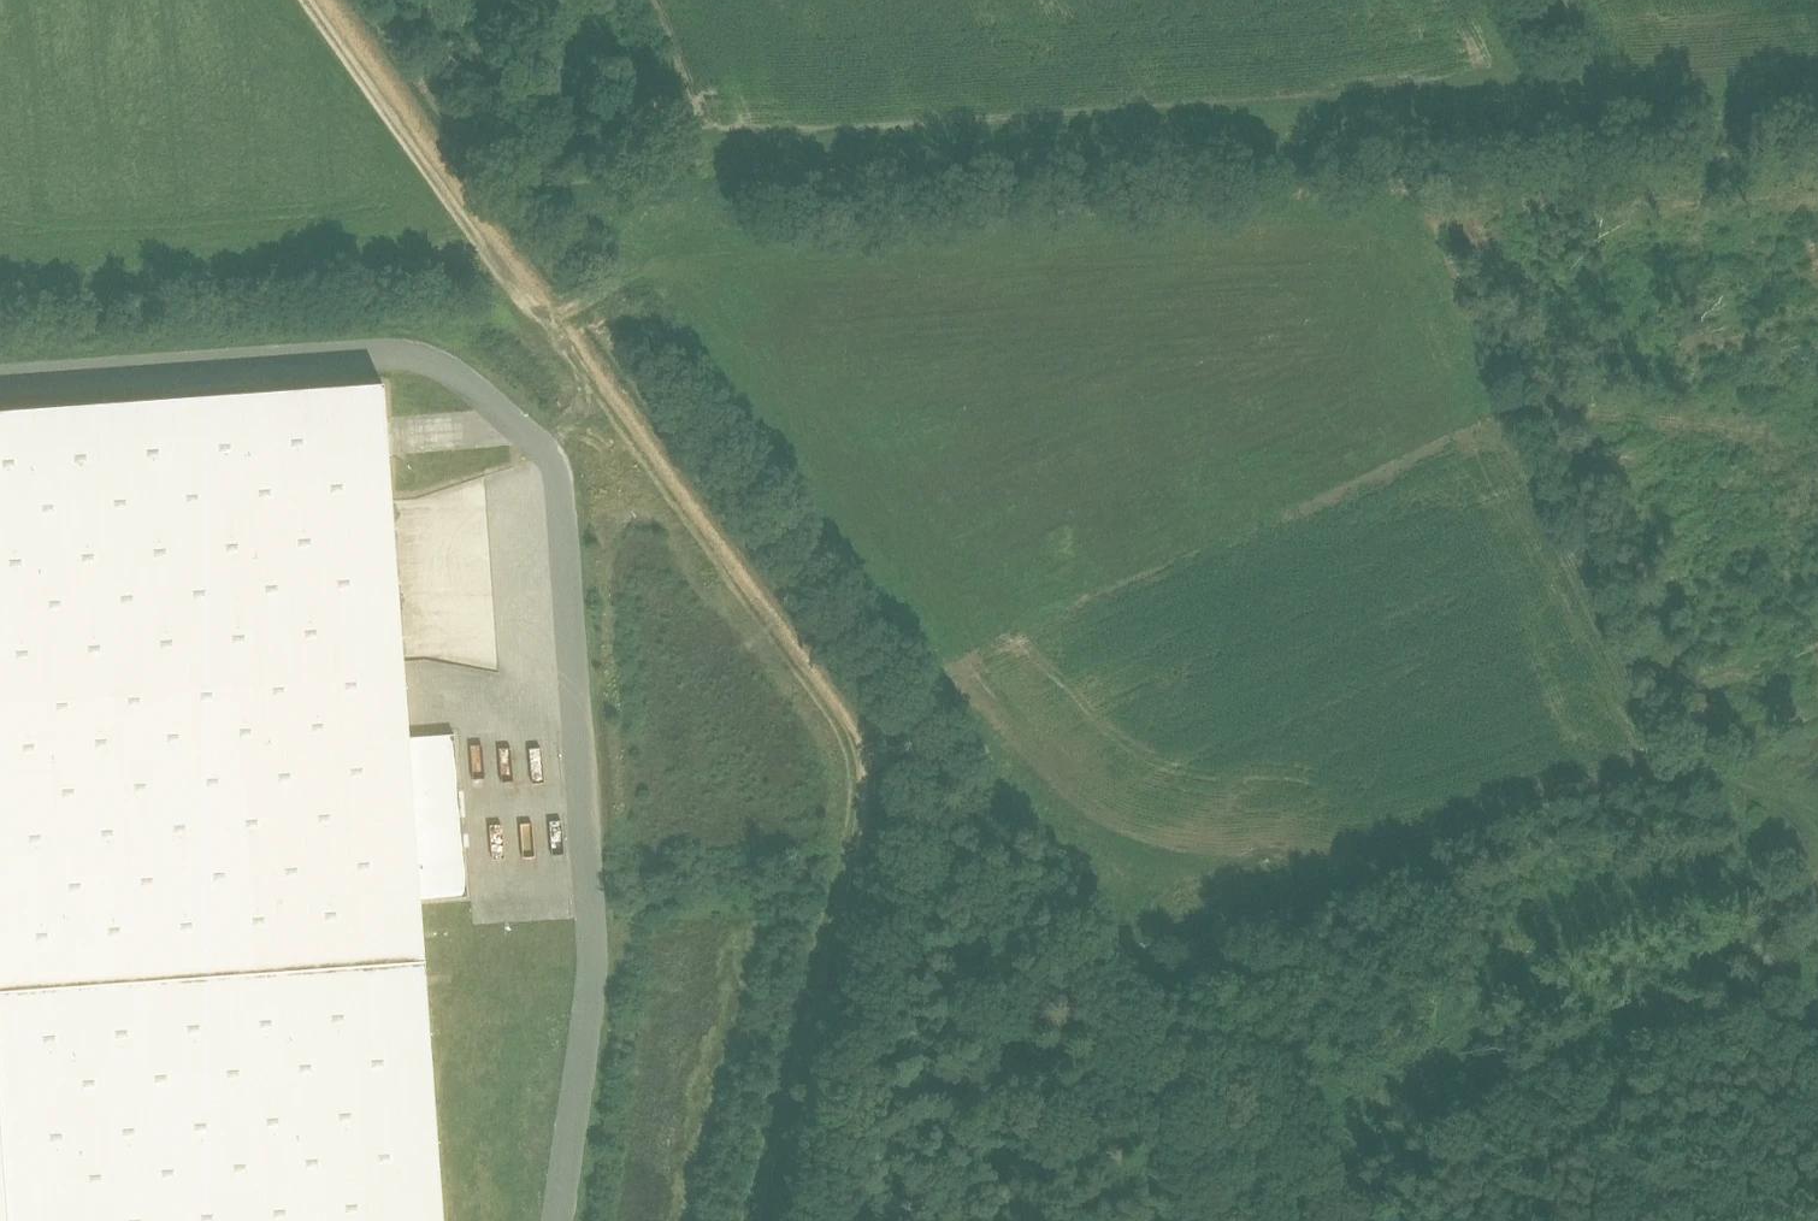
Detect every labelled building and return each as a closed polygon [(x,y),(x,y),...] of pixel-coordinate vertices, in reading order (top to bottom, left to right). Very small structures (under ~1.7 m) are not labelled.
[(0,420),(0,1220),(451,1220),(431,896),(419,735),(398,394),(0,420)] [(451,733),(419,735),(431,896),(463,893),(451,733)]
